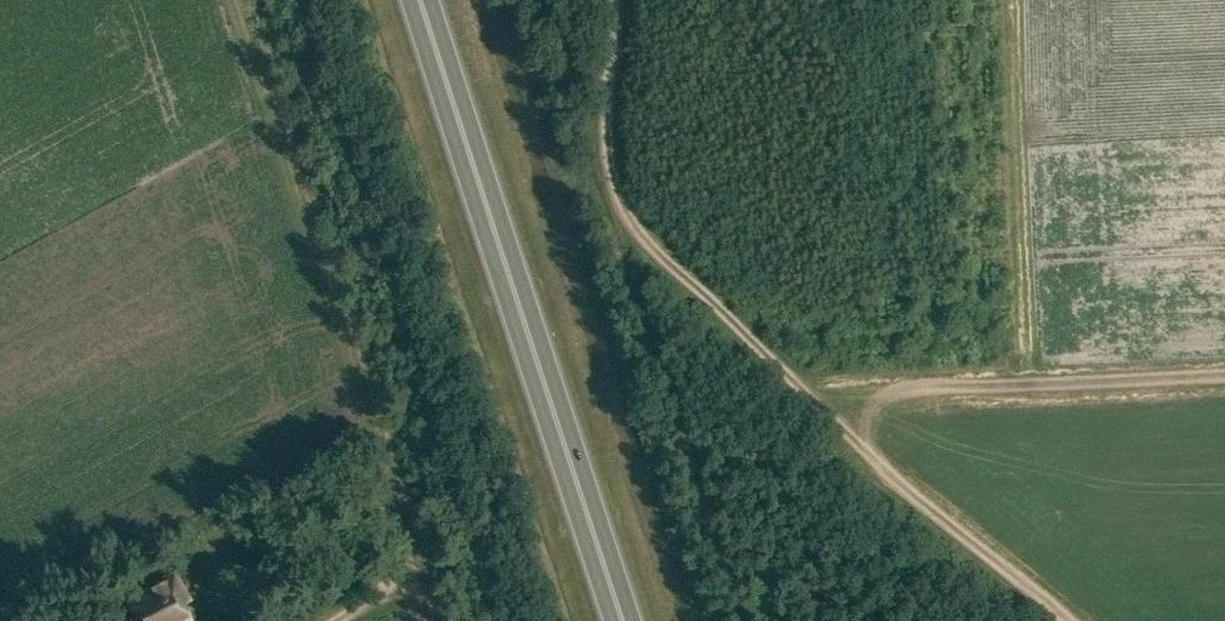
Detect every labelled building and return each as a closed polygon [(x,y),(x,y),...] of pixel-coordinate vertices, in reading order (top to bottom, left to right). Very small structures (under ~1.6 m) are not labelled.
[(182,604),(189,600),(174,573),(139,593),(142,598),(128,606),(134,617),(127,620),(191,620),(182,604)]
